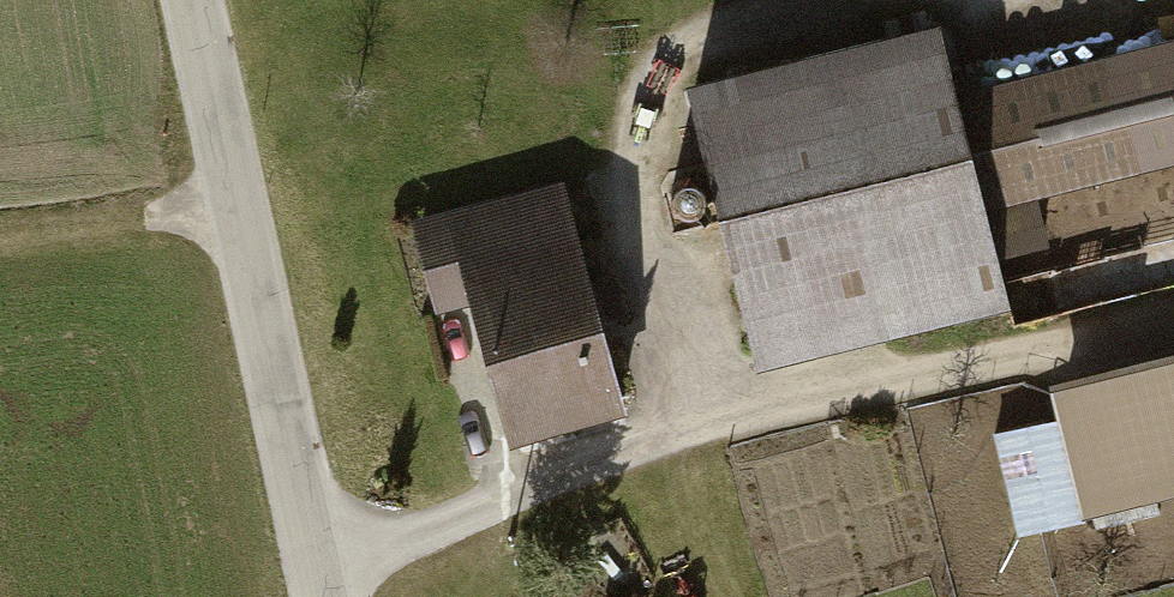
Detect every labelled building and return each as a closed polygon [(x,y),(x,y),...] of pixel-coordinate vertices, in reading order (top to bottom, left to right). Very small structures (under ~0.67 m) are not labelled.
[(769,364),(996,307),(971,208),(1173,157),(1173,47),(944,105),(928,40),(701,97),(769,364)] [(691,175),(680,177),(674,183),(671,191),(672,199),(676,205),(683,210),(691,211),(699,208),(705,202),(707,194),(706,185),(699,178),(691,175)] [(480,299),(515,427),(613,401),(592,325),(623,317),(615,286),(585,294),(556,189),(419,226),(441,309),(480,299)] [(1059,392),(1067,423),(1007,438),(1029,524),(1173,488),(1173,363),(1059,392)]
